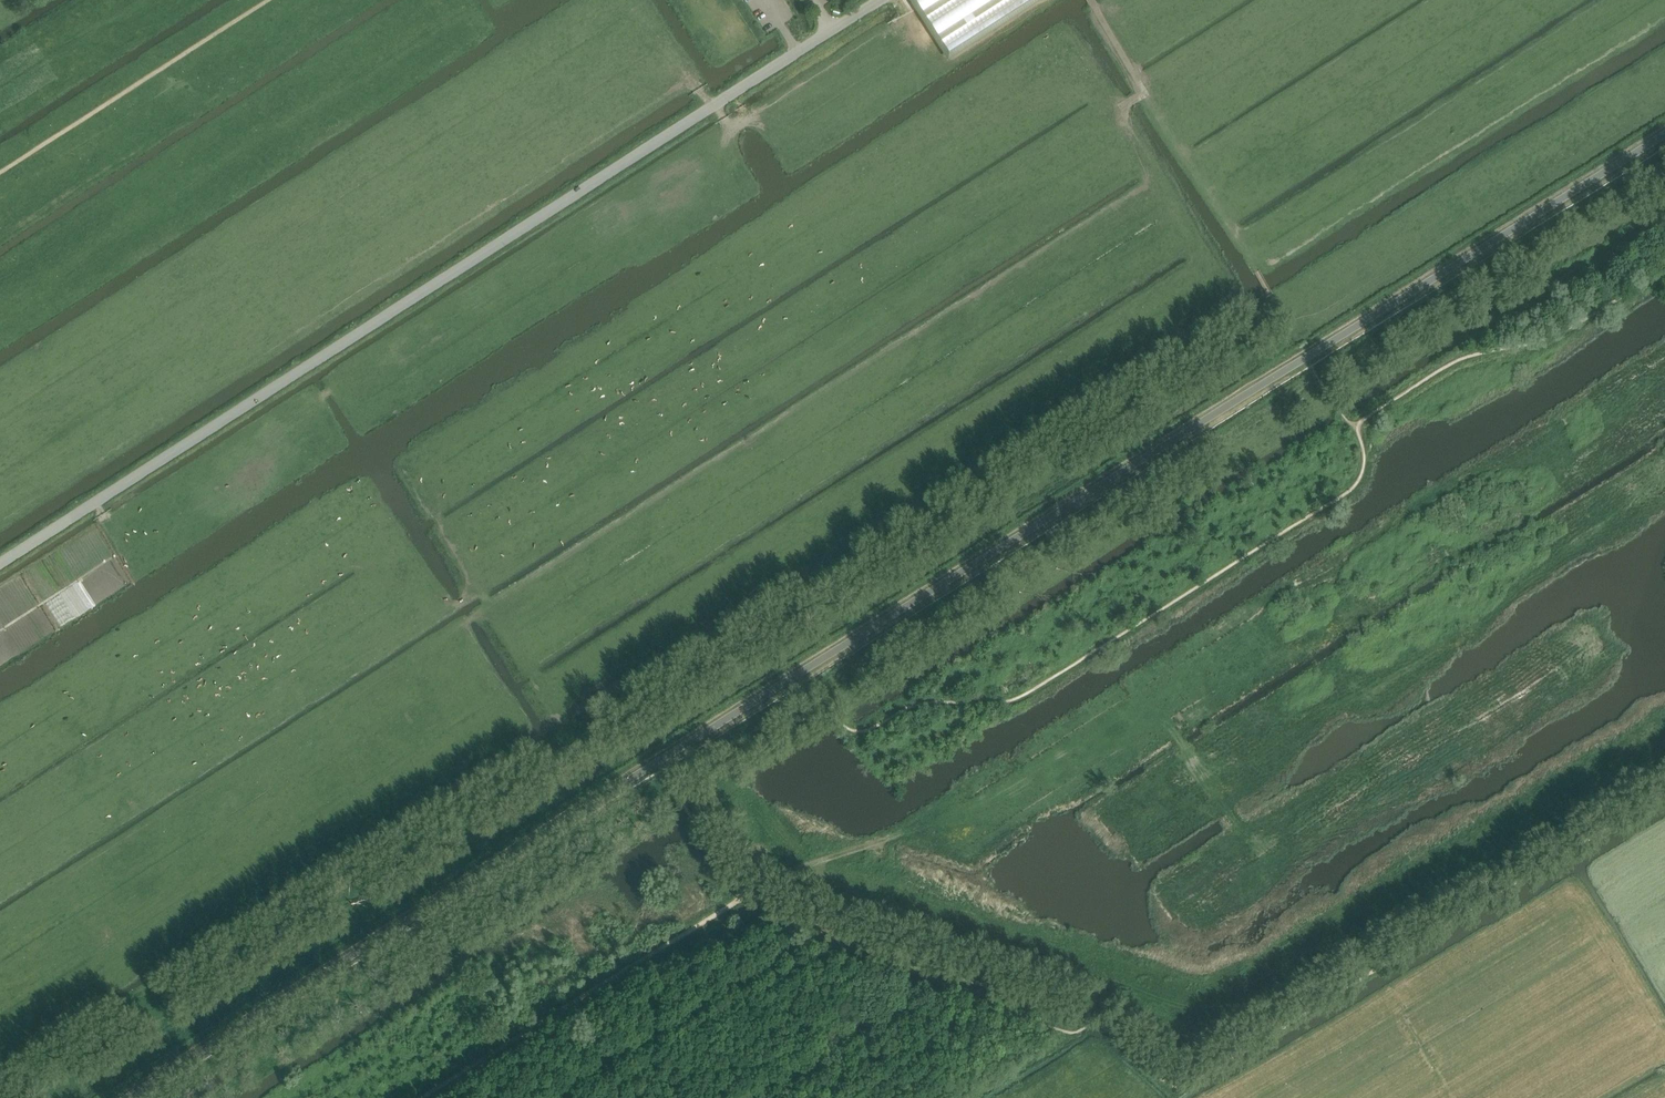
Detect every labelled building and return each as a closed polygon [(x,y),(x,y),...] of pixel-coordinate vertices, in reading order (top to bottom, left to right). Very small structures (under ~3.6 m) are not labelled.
[(950,55),(1035,0),(915,0),(950,55)]
